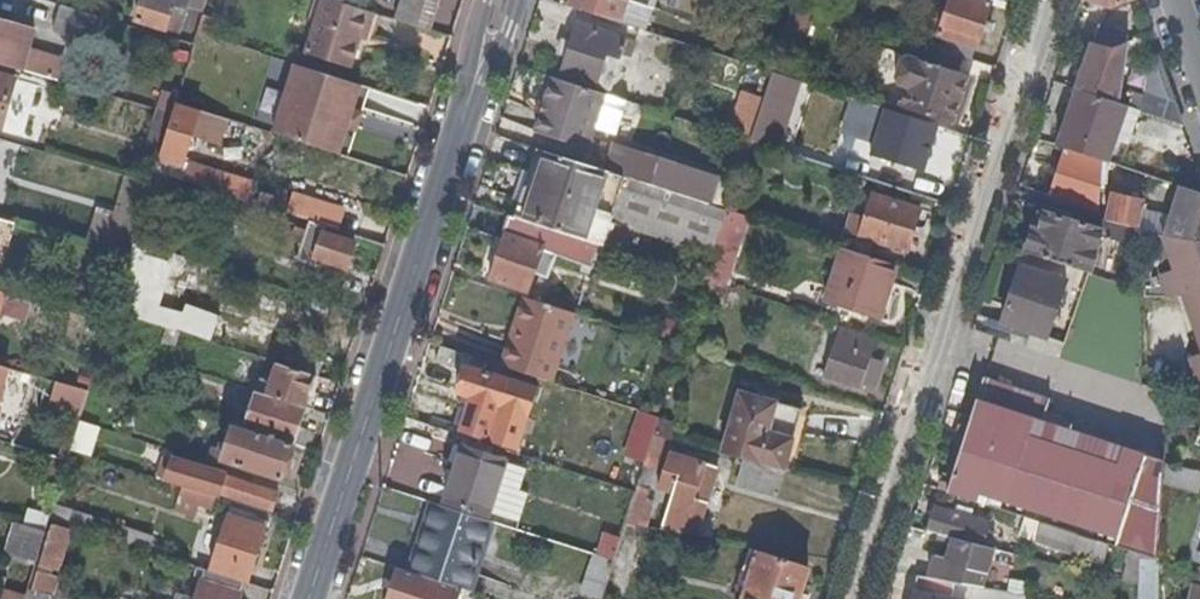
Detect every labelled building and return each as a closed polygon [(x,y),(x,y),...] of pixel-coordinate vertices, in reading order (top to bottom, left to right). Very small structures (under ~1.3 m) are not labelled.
[(185,0),(139,0),(133,21),(175,34),(185,0)] [(360,9),(331,0),(318,0),(300,52),(338,64),(347,36),(351,37),(360,9)] [(436,0),(397,0),(390,19),(426,31),(436,0)] [(647,8),(623,0),(572,0),(570,8),(597,17),(627,27),(646,33),(655,11),(647,8)] [(673,0),(650,0),(647,8),(655,11),(668,14),(673,0)] [(985,22),(990,5),(977,0),(948,0),(937,34),(976,49),(982,32),(985,22)] [(1008,0),(992,0),(990,5),(1004,10),(1008,0)] [(96,42),(104,18),(60,5),(52,30),(96,42)] [(796,42),(808,9),(805,8),(793,5),(786,27),(783,37),(796,42)] [(213,37),(221,10),(206,6),(198,31),(213,37)] [(359,40),(368,12),(360,9),(351,37),(359,40)] [(688,21),(690,14),(682,11),(679,18),(688,21)] [(29,48),(35,29),(0,18),(0,65),(56,81),(62,59),(29,48)] [(988,34),(991,25),(985,22),(982,32),(988,34)] [(1126,42),(1127,31),(1100,24),(1093,43),(1109,46),(1126,42)] [(620,63),(625,49),(609,42),(612,36),(577,25),(572,42),(566,59),(560,76),(595,88),(605,57),(620,63)] [(976,49),(937,34),(926,31),(921,45),(938,50),(961,59),(971,62),(976,49)] [(791,58),(796,42),(783,37),(778,51),(778,54),(791,58)] [(566,59),(572,42),(561,38),(555,55),(566,59)] [(1117,104),(1126,42),(1109,46),(1093,43),(1077,90),(1079,91),(1117,104)] [(954,115),(965,83),(967,77),(956,73),(961,59),(938,50),(921,45),(916,60),(907,88),(900,108),(951,125),(954,115)] [(907,88),(916,60),(895,54),(887,80),(893,82),(907,88)] [(351,114),(361,85),(296,64),(272,133),(338,154),(348,124),(340,121),(343,111),(351,114)] [(775,107),(784,78),(771,74),(762,103),(775,107)] [(15,79),(0,75),(0,127),(1,128),(15,79)] [(974,87),(976,81),(967,77),(965,83),(974,87)] [(890,92),(893,82),(887,80),(883,89),(890,92)] [(900,108),(907,88),(893,82),(890,92),(886,104),(900,108)] [(617,100),(620,92),(614,90),(611,98),(617,100)] [(588,128),(595,103),(556,91),(540,140),(579,153),(588,128)] [(1131,136),(1138,111),(1117,104),(1079,91),(1060,147),(1067,150),(1099,160),(1108,163),(1117,132),(1131,136)] [(1181,125),(1172,100),(1145,91),(1138,111),(1181,125)] [(849,112),(853,100),(841,96),(837,108),(849,112)] [(862,138),(872,106),(853,100),(849,112),(841,139),(859,145),(862,138)] [(183,161),(189,146),(195,148),(199,138),(220,145),(228,118),(177,101),(173,114),(155,172),(171,177),(209,189),(214,172),(183,161)] [(600,131),(608,107),(595,103),(588,128),(600,131)] [(749,143),(760,109),(739,103),(728,136),(738,139),(749,143)] [(762,147),(775,107),(762,103),(760,109),(749,143),(762,147)] [(888,147),(899,115),(872,106),(862,138),(888,147)] [(348,124),(351,114),(343,111),(340,121),(348,124)] [(961,128),(964,119),(954,115),(951,125),(961,128)] [(907,139),(914,120),(905,117),(900,136),(907,139)] [(950,160),(957,141),(929,131),(932,125),(914,120),(907,139),(905,147),(898,145),(893,160),(936,173),(941,156),(950,160)] [(742,166),(749,143),(738,139),(731,162),(742,166)] [(725,179),(617,143),(607,172),(622,178),(698,202),(716,208),(725,179)] [(754,172),(762,147),(749,143),(742,166),(741,167),(754,172)] [(599,246),(622,178),(607,172),(590,167),(535,149),(528,172),(518,170),(509,197),(518,201),(526,203),(520,221),(536,226),(574,238),(599,246)] [(1096,211),(1099,160),(1067,150),(1052,195),(1096,211)] [(945,176),(950,160),(941,156),(936,173),(945,176)] [(749,187),(754,172),(741,167),(736,183),(749,187)] [(161,205),(171,177),(155,172),(152,183),(147,200),(161,205)] [(704,280),(721,230),(725,214),(726,211),(716,208),(698,202),(622,178),(599,246),(602,247),(641,260),(671,270),(704,280)] [(1180,187),(1165,236),(1199,242),(1199,193),(1180,187)] [(1136,226),(1141,200),(1112,193),(1107,219),(1136,226)] [(906,253),(920,210),(872,195),(862,225),(860,231),(858,237),(871,241),(906,253)] [(237,230),(247,202),(234,197),(225,226),(237,230)] [(520,221),(526,203),(518,201),(512,218),(520,221)] [(255,236),(261,217),(264,207),(247,202),(237,230),(255,236)] [(270,220),(273,210),(264,207),(261,217),(270,220)] [(1091,275),(1104,232),(1038,209),(1025,247),(1024,253),(1091,275)] [(726,288),(750,219),(729,212),(729,213),(728,214),(727,214),(725,214),(721,230),(704,280),(726,288)] [(594,270),(602,247),(599,246),(574,238),(536,226),(520,221),(512,218),(510,218),(490,280),(527,292),(534,273),(548,278),(555,257),(594,270)] [(346,269),(354,244),(324,233),(326,227),(309,222),(306,231),(300,251),(297,259),(321,267),(323,262),(346,269)] [(1144,249),(1145,233),(1113,223),(1112,222),(1110,229),(1118,232),(1116,241),(1144,249)] [(860,231),(862,225),(856,223),(854,229),(860,231)] [(300,251),(306,231),(286,225),(279,244),(300,251)] [(1158,258),(1159,236),(1145,233),(1144,249),(1144,258),(1158,258)] [(1165,236),(1163,236),(1174,267),(1161,273),(1170,299),(1184,296),(1191,316),(1199,317),(1199,242),(1165,236)] [(869,248),(871,241),(858,237),(856,244),(869,248)] [(147,256),(150,247),(134,241),(131,252),(136,253),(147,256)] [(901,268),(906,253),(871,241),(869,248),(866,257),(893,266),(901,268)] [(175,255),(150,247),(147,256),(173,263),(175,255)] [(874,320),(893,266),(866,257),(842,249),(825,304),(874,320)] [(159,307),(173,263),(147,256),(144,264),(135,260),(123,295),(159,307)] [(1044,337),(1064,279),(1020,262),(999,322),(1044,337)] [(696,304),(704,280),(671,270),(664,293),(696,304)] [(123,313),(125,304),(116,300),(114,310),(123,313)] [(327,314),(330,305),(314,300),(311,307),(327,314)] [(557,385),(580,316),(528,300),(506,369),(557,385)] [(692,317),(694,310),(689,308),(686,315),(692,317)] [(209,339),(214,323),(183,312),(177,328),(209,339)] [(1191,316),(1198,336),(1199,336),(1199,317),(1191,316)] [(874,340),(834,327),(832,333),(839,336),(837,342),(869,352),(874,340)] [(875,387),(882,365),(870,361),(872,354),(869,352),(837,342),(836,342),(824,377),(860,389),(863,383),(875,387)] [(485,362),(440,348),(435,364),(464,374),(466,367),(481,373),(485,362)] [(1192,360),(1199,384),(1199,357),(1192,360)] [(310,395),(316,376),(277,363),(271,384),(262,381),(258,391),(270,395),(303,406),(307,395),(310,395)] [(489,440),(507,381),(481,373),(466,367),(464,374),(458,394),(471,399),(468,409),(461,407),(454,426),(459,427),(459,431),(489,440)] [(1145,455),(1041,420),(1047,399),(983,378),(946,493),(987,506),(990,498),(1117,540),(1142,463),(1145,455)] [(83,409),(89,391),(64,384),(59,401),(83,409)] [(299,427),(306,407),(303,406),(270,395),(258,391),(245,429),(293,445),(299,427)] [(779,471),(796,417),(798,411),(738,394),(719,454),(744,461),(748,462),(762,467),(779,471)] [(652,442),(653,439),(652,438),(651,437),(651,436),(651,435),(651,434),(652,433),(653,433),(654,433),(655,433),(659,421),(658,420),(657,418),(641,413),(631,444),(639,447),(635,461),(645,465),(645,463),(652,442)] [(786,473),(802,419),(796,417),(779,471),(786,473)] [(281,480),(293,445),(245,429),(233,426),(227,445),(222,461),(281,480)] [(310,451),(315,433),(299,427),(293,445),(310,451)] [(655,467),(664,439),(657,437),(656,437),(655,438),(654,439),(653,439),(652,442),(645,463),(655,467)] [(509,453),(465,439),(462,447),(505,462),(509,453)] [(222,461),(227,445),(220,443),(218,449),(214,447),(210,457),(222,461)] [(635,461),(639,447),(631,444),(626,457),(635,461)] [(488,517),(505,462),(462,447),(455,445),(449,464),(456,467),(445,503),(488,517)] [(67,461),(70,453),(63,451),(60,459),(67,461)] [(693,538),(717,469),(696,462),(687,460),(670,454),(659,489),(673,494),(660,532),(693,538)] [(771,497),(779,471),(762,467),(748,462),(744,461),(735,488),(771,497)] [(648,491),(655,467),(645,463),(645,465),(638,486),(648,491)] [(1156,553),(1162,485),(1163,468),(1142,463),(1117,540),(1156,553)] [(183,483),(187,471),(163,464),(158,477),(183,483)] [(209,495),(215,474),(189,466),(187,471),(183,483),(182,487),(184,487),(202,493),(209,495)] [(218,494),(223,477),(215,474),(209,495),(218,494)] [(271,511),(277,493),(223,477),(218,494),(271,511)] [(641,529),(647,512),(642,508),(648,491),(638,486),(635,494),(631,507),(625,525),(638,529),(641,529)] [(194,518),(198,507),(202,493),(184,487),(176,511),(194,518)] [(209,511),(214,497),(209,495),(202,493),(198,507),(209,511)] [(83,529),(88,514),(54,503),(49,518),(83,529)] [(625,525),(631,507),(618,503),(612,520),(622,524),(625,525)] [(466,592),(489,523),(433,505),(411,574),(432,580),(466,592)] [(986,531),(987,524),(968,519),(970,510),(956,507),(953,516),(934,511),(928,534),(936,536),(982,547),(986,531)] [(258,518),(257,515),(233,508),(230,509),(228,514),(229,517),(229,516),(264,528),(267,529),(269,522),(258,518)] [(107,537),(112,522),(88,514),(83,529),(107,537)] [(252,566),(261,537),(264,528),(229,516),(229,517),(223,528),(218,526),(216,527),(214,537),(221,539),(216,553),(252,566)] [(1036,541),(1041,524),(1016,516),(1010,533),(1036,541)] [(610,563),(622,524),(612,520),(603,518),(591,556),(610,563)] [(37,561),(46,533),(45,533),(44,532),(44,531),(44,530),(44,529),(40,528),(18,521),(8,551),(37,561)] [(62,554),(70,529),(53,523),(40,564),(58,570),(62,554)] [(1090,559),(1096,541),(1041,524),(1036,541),(1090,559)] [(147,550),(152,536),(122,525),(117,540),(147,550)] [(638,529),(625,525),(612,563),(601,598),(602,598),(615,598),(638,529)] [(989,548),(993,532),(986,531),(982,547),(989,548)] [(984,588),(992,549),(989,548),(982,547),(936,536),(935,544),(949,547),(947,560),(945,570),(933,567),(931,579),(953,583),(984,588)] [(247,583),(252,566),(216,553),(210,571),(243,582),(247,583)] [(1156,560),(1138,554),(1138,584),(1137,598),(1153,598),(1156,560)] [(808,570),(759,555),(745,595),(758,598),(798,598),(808,570)] [(945,570),(947,560),(934,557),(933,567),(945,570)] [(239,595),(243,582),(210,571),(203,569),(200,578),(200,583),(239,595)] [(432,580),(411,574),(396,569),(392,583),(389,591),(387,598),(426,598),(432,580)] [(951,598),(953,583),(931,579),(915,577),(913,592),(938,597),(951,598)] [(239,595),(200,583),(195,598),(238,598),(239,595)] [(1193,583),(1189,598),(1199,598),(1199,585),(1193,583)] [(39,592),(29,588),(25,598),(37,598),(39,592)]
